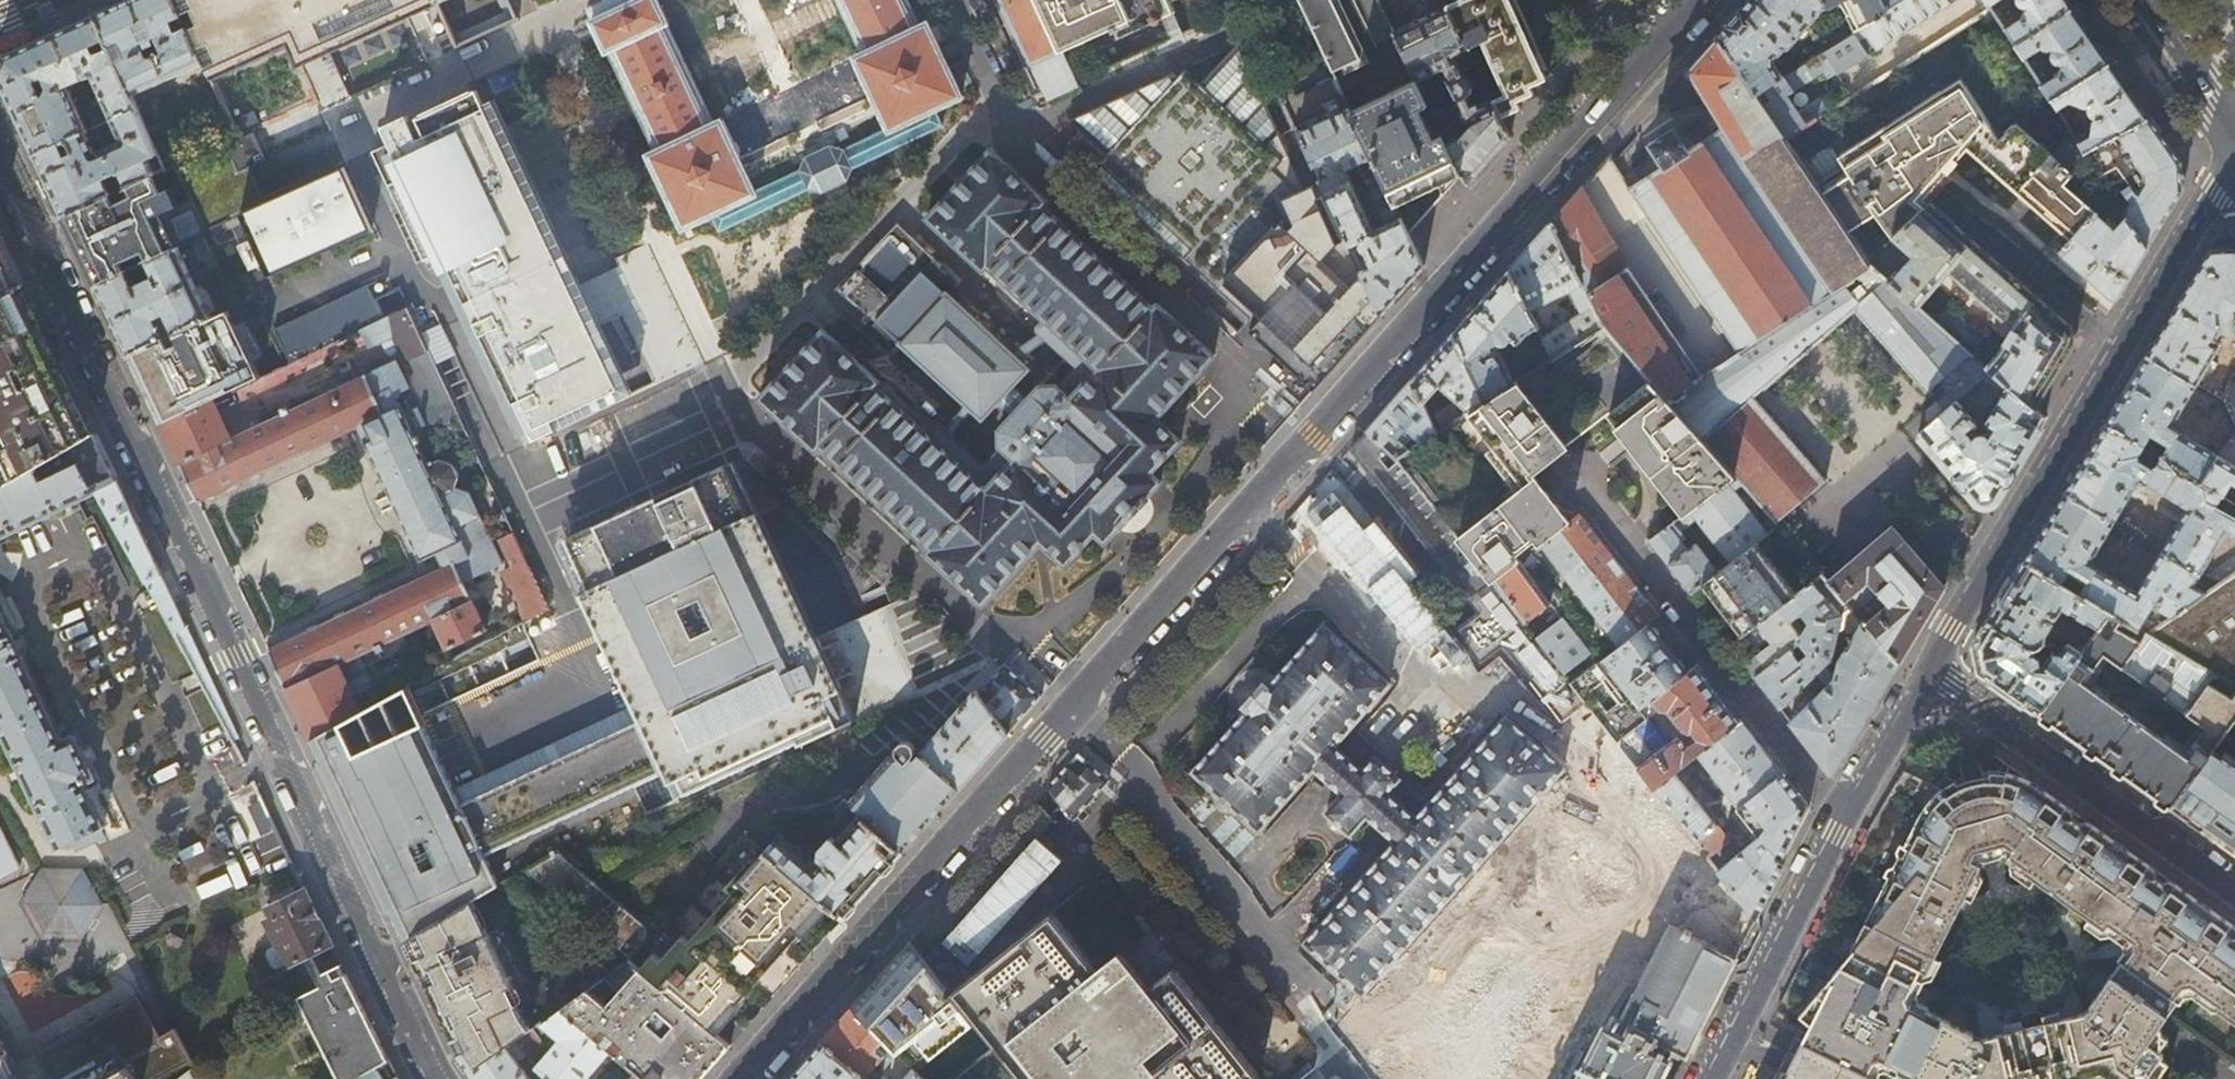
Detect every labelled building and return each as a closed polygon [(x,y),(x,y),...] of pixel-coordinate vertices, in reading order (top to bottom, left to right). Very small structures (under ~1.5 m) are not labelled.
[(183,16),(176,0),(122,0),(95,12),(131,96),(204,63),(199,50),(188,27),(177,32),(173,21),(183,16)] [(183,16),(188,27),(199,50),(204,63),(211,77),(289,41),(298,62),(311,56),(435,0),(176,0),(183,16)] [(517,15),(510,0),(500,0),(504,10),(453,33),(458,43),(517,15)] [(713,212),(760,190),(733,131),(722,108),(708,114),(664,19),(672,16),(665,0),(586,0),(606,43),(615,39),(637,86),(660,136),(650,141),(642,145),(658,177),(679,226),(713,212)] [(927,24),(917,29),(904,0),(845,0),(868,51),(856,57),(863,72),(889,128),(935,107),(960,96),(927,24)] [(1049,102),(1079,87),(1077,82),(1068,60),(1040,0),(1002,0),(1049,102)] [(1175,11),(1203,0),(1040,0),(1068,60),(1121,36),(1126,47),(1181,23),(1175,11)] [(1333,73),(1360,60),(1333,0),(1299,0),(1333,73)] [(1419,22),(1396,33),(1418,79),(1419,81),(1435,74),(1441,88),(1440,89),(1447,105),(1449,104),(1462,133),(1448,141),(1464,173),(1469,184),(1485,165),(1511,137),(1505,126),(1501,117),(1478,70),(1477,67),(1463,74),(1456,57),(1468,49),(1467,48),(1447,6),(1444,0),(1409,0),(1419,22)] [(1467,48),(1483,40),(1494,63),(1478,70),(1501,117),(1521,108),(1518,101),(1526,97),(1535,93),(1532,86),(1547,79),(1526,31),(1517,9),(1513,0),(1459,0),(1456,1),(1447,6),(1467,48)] [(1826,6),(1827,3),(1825,0),(1749,0),(1747,2),(1717,36),(1718,37),(1756,94),(1776,81),(1783,77),(1776,66),(1774,66),(1774,57),(1776,55),(1778,55),(1779,55),(1780,55),(1786,48),(1787,48),(1789,48),(1790,47),(1819,14),(1820,12),(1819,11),(1826,7),(1826,6)] [(1827,3),(1826,6),(1839,0),(1849,15),(1852,14),(1859,29),(1866,25),(1888,10),(1883,0),(1825,0),(1827,3)] [(1946,2),(1945,0),(1905,0),(1888,10),(1866,25),(1871,33),(1880,48),(1909,30),(1918,24),(1948,5),(1946,2)] [(1888,10),(1905,0),(1883,0),(1888,10)] [(1991,7),(1992,8),(2003,0),(1986,0),(1991,7)] [(2022,1),(2022,3),(2023,3),(2023,4),(2025,5),(2026,5),(2030,13),(2026,19),(2007,32),(2011,38),(2016,46),(2071,9),(2067,0),(2022,0),(2022,1)] [(2083,26),(2071,9),(2016,46),(2026,61),(2038,52),(2042,57),(2052,58),(2052,60),(2053,61),(2054,62),(2056,63),(2056,64),(2059,65),(2060,66),(2062,66),(2060,76),(2043,88),(2047,95),(2052,102),(2110,63),(2083,26)] [(131,96),(95,12),(46,35),(1,55),(0,58),(0,80),(11,104),(35,154),(87,131),(89,130),(69,87),(94,76),(111,114),(105,117),(108,122),(137,109),(131,96)] [(1996,15),(2000,22),(2006,18),(2002,12),(1996,15)] [(1834,45),(1851,34),(1838,15),(1837,14),(1833,14),(1832,14),(1828,18),(1826,20),(1826,22),(1826,24),(1834,45)] [(1871,33),(1866,25),(1859,29),(1851,34),(1834,45),(1783,77),(1776,81),(1787,97),(1824,73),(1828,79),(1867,53),(1859,41),(1871,33)] [(453,33),(450,26),(436,32),(443,46),(446,48),(458,43),(453,33)] [(1194,83),(1238,42),(1237,37),(1182,64),(1178,68),(1194,83)] [(1785,138),(1756,94),(1718,37),(1717,38),(1690,69),(1689,68),(1687,70),(1707,99),(1715,110),(1724,125),(1713,133),(1699,143),(1690,148),(1687,143),(1678,131),(1676,129),(1652,146),(1654,149),(1661,160),(1665,166),(1656,172),(1644,181),(1632,189),(1677,256),(1742,352),(1765,388),(1855,307),(1861,302),(1846,284),(1861,274),(1879,285),(1887,278),(1880,272),(1869,263),(1856,243),(1815,183),(1805,168),(1785,138)] [(1238,42),(1194,83),(1178,68),(1171,75),(1167,71),(1065,121),(1078,133),(1064,149),(1184,258),(1218,289),(1248,316),(1254,310),(1260,315),(1293,345),(1284,355),(1313,381),(1310,384),(1315,389),(1348,352),(1383,313),(1329,200),(1321,182),(1303,142),(1289,149),(1238,42)] [(2029,66),(2038,79),(2042,76),(2034,63),(2029,66)] [(2129,90),(2110,63),(2052,102),(2060,114),(2074,104),(2094,108),(2093,110),(2093,111),(2094,113),(2098,115),(2093,132),(2078,141),(2085,152),(2148,118),(2129,90)] [(1843,165),(1815,183),(1856,243),(1876,221),(1895,238),(1925,210),(1916,203),(1911,198),(1931,185),(1939,176),(1961,148),(2002,182),(2036,210),(2070,238),(2091,214),(2095,209),(2063,182),(2072,171),(2017,118),(2001,135),(1961,77),(1837,156),(1843,165)] [(1448,141),(1419,81),(1418,79),(1352,113),(1373,159),(1392,199),(1434,178),(1444,195),(1463,174),(1464,173),(1448,141)] [(1373,159),(1352,113),(1337,81),(1297,100),(1289,84),(1278,89),(1303,142),(1321,182),(1346,171),(1358,165),(1373,159)] [(1787,97),(1776,81),(1756,94),(1785,138),(1830,110),(1826,105),(1817,110),(1815,108),(1801,118),(1787,97)] [(392,143),(374,152),(402,212),(425,260),(433,257),(443,252),(514,405),(517,403),(529,431),(533,440),(556,429),(552,421),(559,417),(563,427),(569,424),(565,414),(620,389),(593,332),(603,327),(601,323),(583,284),(573,288),(569,280),(561,264),(499,129),(508,124),(497,99),(468,112),(470,117),(462,121),(458,112),(432,123),(421,128),(417,120),(397,129),(401,139),(392,143)] [(432,123),(458,112),(454,103),(429,115),(432,123)] [(760,190),(713,212),(720,230),(810,188),(822,192),(847,180),(853,168),(943,126),(935,107),(844,150),(832,146),(807,158),(803,170),(760,190)] [(165,170),(137,109),(108,122),(110,126),(115,124),(122,141),(96,152),(87,131),(35,154),(50,186),(65,216),(154,175),(164,171),(165,170)] [(401,139),(397,129),(417,120),(415,114),(385,127),(392,143),(401,139)] [(432,123),(429,115),(417,120),(421,128),(432,123)] [(2064,119),(2071,131),(2076,127),(2069,116),(2064,119)] [(2162,137),(2148,118),(2085,152),(2096,169),(2110,192),(2112,193),(2126,216),(2147,248),(2166,216),(2182,190),(2180,162),(2162,137)] [(571,259),(508,124),(499,129),(561,264),(571,259)] [(248,150),(242,137),(200,155),(175,166),(182,183),(176,186),(183,201),(176,204),(169,188),(161,191),(154,175),(65,216),(82,251),(93,276),(173,240),(205,226),(232,213),(255,203),(241,170),(254,164),(248,150)] [(1184,258),(1064,149),(1058,155),(1242,322),(1248,316),(1218,289),(1184,258)] [(927,553),(983,607),(1044,543),(1068,564),(1098,532),(1108,540),(1162,482),(1152,473),(1181,442),(1157,419),(1213,358),(1156,305),(1154,308),(1108,266),(1045,206),(1048,203),(991,151),(927,219),(930,222),(975,265),(984,273),(989,268),(1004,283),(1098,368),(1070,398),(1057,387),(1040,388),(1002,426),(1002,446),(1015,458),(988,488),(894,401),(877,386),(881,382),(828,332),(824,329),(759,399),(817,452),(822,447),(931,548),(927,553)] [(1553,221),(1552,221),(1553,222),(1576,268),(1587,261),(1603,286),(1589,295),(1603,326),(1663,394),(1737,478),(1744,486),(1772,519),(1776,523),(1779,527),(1800,551),(1849,508),(1754,397),(1765,388),(1742,352),(1706,376),(1638,275),(1667,256),(1670,260),(1677,256),(1632,189),(1623,175),(1614,162),(1610,156),(1591,178),(1582,188),(1582,187),(1580,190),(1581,191),(1554,221),(1553,221)] [(1392,199),(1373,159),(1358,165),(1387,226),(1387,227),(1402,219),(1392,199)] [(255,203),(240,210),(268,273),(372,226),(344,164),(255,203)] [(1354,188),(1346,171),(1321,182),(1329,200),(1354,188)] [(1354,188),(1329,200),(1383,313),(1404,289),(1424,266),(1409,234),(1402,219),(1387,227),(1387,226),(1374,232),(1354,188)] [(2105,203),(2112,193),(2110,192),(2095,209),(2091,214),(2070,238),(2059,251),(2116,301),(2131,275),(2147,248),(2126,216),(2119,224),(2109,216),(2106,219),(2097,211),(2105,203)] [(1925,210),(1895,238),(1912,260),(1892,283),(1925,312),(1954,270),(1974,243),(1930,205),(1925,210)] [(1589,295),(1576,268),(1553,222),(1552,221),(1519,259),(1509,269),(1530,312),(1559,297),(1568,292),(1571,297),(1580,317),(1545,340),(1549,349),(1553,359),(1594,332),(1603,326),(1589,295)] [(24,284),(0,234),(0,295),(24,284)] [(924,271),(888,238),(862,268),(866,272),(864,274),(895,303),(924,271)] [(206,310),(173,240),(93,276),(110,312),(129,353),(214,313),(211,307),(206,310)] [(619,267),(583,284),(601,323),(615,317),(623,313),(654,381),(701,360),(648,243),(615,258),(619,267)] [(1974,243),(1954,270),(2015,332),(2000,354),(1987,366),(2035,409),(2044,394),(2070,351),(2074,344),(2074,338),(2073,332),(2072,330),(2067,324),(1974,243)] [(2147,354),(2196,384),(2204,371),(2210,375),(2216,364),(2210,360),(2223,339),(2218,335),(2221,329),(2234,330),(2234,331),(2234,247),(2211,248),(2147,354)] [(514,405),(443,252),(433,257),(517,437),(529,431),(517,403),(514,405)] [(1874,258),(1869,263),(1880,272),(1884,267),(1874,258)] [(1538,328),(1530,312),(1509,269),(1472,310),(1454,331),(1488,401),(1516,383),(1498,346),(1500,343),(1501,344),(1502,344),(1503,344),(1504,344),(1506,343),(1507,342),(1513,346),(1515,342),(1518,343),(1527,333),(1538,328)] [(917,324),(946,292),(924,271),(895,303),(917,324)] [(1029,369),(946,292),(917,324),(895,303),(864,274),(862,276),(858,272),(843,289),(930,371),(926,374),(933,380),(937,376),(983,420),(1029,369)] [(583,284),(579,275),(569,280),(573,288),(583,284)] [(1919,434),(1944,464),(1943,466),(1952,476),(1953,476),(1979,505),(1992,504),(2003,488),(2046,418),(2035,409),(1987,366),(1977,358),(1933,319),(1925,312),(1892,283),(1887,278),(1879,285),(1861,302),(1855,307),(1928,391),(1939,407),(1903,438),(1908,444),(1919,434)] [(24,284),(0,295),(0,487),(72,446),(96,489),(116,478),(105,455),(94,433),(73,387),(24,284)] [(284,364),(383,318),(368,284),(268,330),(284,364)] [(233,323),(226,307),(214,313),(129,353),(144,386),(161,423),(211,399),(223,394),(234,388),(258,377),(233,323)] [(400,350),(421,339),(405,308),(400,311),(383,318),(398,350),(400,350)] [(1293,345),(1260,315),(1248,329),(1310,384),(1313,381),(1284,355),(1293,345)] [(1937,315),(1933,319),(1977,358),(1981,354),(1972,345),(1975,342),(1956,323),(1952,328),(1946,322),(1944,323),(1937,315)] [(398,350),(383,318),(374,323),(389,355),(398,350)] [(1603,326),(1594,332),(1600,340),(1529,398),(1566,445),(1588,429),(1609,413),(1619,427),(1663,394),(1603,326)] [(569,424),(634,394),(603,327),(593,332),(620,389),(565,414),(569,424)] [(234,388),(223,394),(227,403),(239,398),(240,400),(248,396),(246,392),(254,389),(256,393),(301,372),(299,368),(327,355),(328,358),(345,351),(343,347),(349,343),(351,348),(363,342),(358,330),(258,377),(234,388)] [(1428,360),(1412,378),(1427,409),(1433,406),(1434,401),(1430,398),(1441,385),(1456,400),(1437,413),(1445,428),(1471,412),(1488,401),(1454,331),(1428,360)] [(426,350),(421,339),(400,350),(405,360),(426,350)] [(1553,359),(1549,349),(1534,358),(1540,367),(1553,359)] [(2171,426),(2196,384),(2147,354),(2127,388),(2106,422),(2143,445),(2162,456),(2202,480),(2217,455),(2211,451),(2171,426)] [(211,399),(161,423),(198,501),(356,426),(420,558),(436,551),(444,566),(268,650),(296,709),(309,738),(358,711),(337,665),(376,646),(379,650),(383,648),(381,644),(433,619),(447,649),(485,631),(471,601),(480,598),(477,593),(470,589),(467,591),(464,584),(502,563),(467,491),(453,490),(457,476),(451,464),(438,459),(426,465),(391,393),(405,386),(393,360),(365,373),(361,367),(352,371),(351,368),(319,383),(323,392),(252,426),(249,419),(225,430),(211,399)] [(1439,432),(1427,409),(1412,378),(1386,407),(1366,429),(1367,430),(1399,458),(1439,432)] [(1517,382),(1516,383),(1488,401),(1471,412),(1498,447),(1491,451),(1522,492),(1538,480),(1530,471),(1566,445),(1529,398),(1517,382)] [(450,415),(435,384),(416,393),(432,423),(450,415)] [(1663,394),(1619,427),(1616,428),(1686,516),(1691,512),(1737,478),(1663,394)] [(563,427),(559,417),(552,421),(556,429),(563,427)] [(2143,445),(2106,422),(2086,456),(2065,491),(2114,520),(2139,477),(2189,506),(2163,549),(2202,572),(2228,529),(2234,534),(2234,500),(2202,480),(2162,456),(2155,468),(2136,457),(2143,445)] [(1399,458),(1367,430),(1351,448),(1375,478),(1399,459),(1399,458)] [(97,491),(96,489),(72,446),(0,487),(0,538),(97,491)] [(2217,455),(2202,480),(2234,500),(2234,465),(2217,455)] [(1460,538),(1399,459),(1375,478),(1478,610),(1457,626),(1480,656),(1501,640),(1563,720),(1572,714),(1575,718),(1585,710),(1582,706),(1588,702),(1573,684),(1566,675),(1539,639),(1526,624),(1495,582),(1492,579),(1460,538)] [(809,642),(729,469),(568,543),(652,725),(464,812),(406,685),(358,711),(309,738),(368,862),(405,940),(458,907),(498,884),(484,854),(663,772),(668,784),(676,780),(683,795),(796,743),(798,746),(855,720),(837,681),(822,648),(817,638),(809,642)] [(127,501),(116,478),(96,489),(97,491),(105,506),(223,723),(233,741),(234,740),(239,738),(209,674),(174,602),(138,526),(133,515),(130,509),(127,501)] [(1736,493),(1744,486),(1737,478),(1691,512),(1698,521),(1728,561),(1731,565),(1779,527),(1776,523),(1772,519),(1762,528),(1753,516),(1757,513),(1752,507),(1749,510),(1736,493)] [(1569,521),(1538,480),(1522,492),(1460,538),(1492,579),(1569,521)] [(2089,562),(2114,520),(2065,491),(2044,526),(2024,560),(2067,586),(2070,581),(2064,577),(2069,569),(2088,580),(2083,587),(2075,582),(2072,589),(2110,612),(2148,634),(2206,593),(2193,586),(2202,572),(2163,549),(2138,591),(2089,562)] [(1698,521),(1691,512),(1686,516),(1651,542),(1660,553),(1692,595),(1703,587),(1731,565),(1728,561),(1717,570),(1698,545),(1690,551),(1684,543),(1687,540),(1682,533),(1698,521)] [(1576,590),(1620,648),(1649,625),(1661,616),(1641,591),(1596,534),(1582,516),(1543,546),(1577,589),(1576,590)] [(1822,576),(1800,551),(1779,527),(1731,565),(1703,587),(1743,638),(1763,622),(1779,610),(1822,576)] [(1910,644),(1936,602),(1945,586),(1892,528),(1828,583),(1899,663),(1901,660),(1910,644)] [(522,555),(513,534),(500,541),(513,567),(503,572),(525,620),(526,619),(547,607),(522,555)] [(2221,583),(2234,573),(2234,557),(2208,575),(2221,583)] [(2072,589),(2067,586),(2024,560),(2005,592),(1988,621),(2033,647),(2034,647),(2043,644),(2043,643),(2044,643),(2046,643),(2045,637),(2064,606),(2099,628),(2110,612),(2072,589)] [(1522,561),(1495,582),(1526,624),(1554,602),(1522,561)] [(2221,583),(2206,593),(2148,634),(2229,684),(2234,680),(2234,573),(2221,583)] [(1828,583),(1822,576),(1779,610),(1803,642),(1756,678),(1780,709),(1831,662),(1837,633),(1850,632),(1855,635),(1839,662),(1835,680),(1816,699),(1811,694),(1797,708),(1802,713),(1791,723),(1832,775),(1872,708),(1899,663),(1828,583)] [(58,849),(105,826),(84,783),(96,777),(75,733),(63,739),(0,608),(0,729),(58,849)] [(1803,642),(1779,610),(1763,622),(1776,639),(1757,654),(1753,648),(1741,658),(1748,667),(1756,678),(1803,642)] [(2110,612),(2099,628),(2082,653),(2039,713),(2102,759),(2171,807),(2211,751),(2234,716),(2234,687),(2229,684),(2148,634),(2110,612)] [(1566,618),(1539,639),(1566,675),(1593,653),(1566,618)] [(482,659),(500,649),(502,653),(534,636),(526,619),(525,620),(442,665),(450,681),(451,682),(484,664),(482,659)] [(2033,647),(1988,621),(1974,644),(1979,671),(2009,692),(2039,713),(2082,653),(2066,642),(2061,652),(2051,651),(2046,659),(2045,664),(2039,663),(2039,657),(2034,654),(2034,647),(2033,647)] [(1306,943),(1363,995),(1459,888),(1470,876),(1522,817),(1531,807),(1566,769),(1543,749),(1531,737),(1509,717),(1417,819),(1389,793),(1401,778),(1394,772),(1384,763),(1378,757),(1365,771),(1336,746),(1364,713),(1373,704),(1391,684),(1336,635),(1326,625),(1280,677),(1272,686),(1267,682),(1246,707),(1250,710),(1242,720),(1196,772),(1223,796),(1234,806),(1261,830),(1316,769),(1344,794),(1328,812),(1334,818),(1345,828),(1351,834),(1368,815),(1397,841),(1306,943)] [(1688,675),(1649,625),(1620,648),(1573,684),(1588,702),(1604,723),(1619,744),(1646,723),(1647,724),(1650,721),(1651,720),(1648,717),(1646,718),(1641,711),(1688,675)] [(839,641),(822,648),(837,681),(854,673),(839,641)] [(1042,696),(1008,664),(982,692),(1012,729),(1042,696)] [(450,681),(442,665),(428,673),(437,689),(450,681)] [(1646,718),(1648,717),(1658,708),(1660,711),(1667,712),(1685,735),(1694,735),(1697,739),(1688,746),(1684,741),(1682,742),(1679,738),(1670,746),(1650,721),(1647,724),(1646,723),(1619,744),(1655,788),(1674,773),(1698,755),(1742,721),(1712,682),(1699,666),(1688,675),(1641,711),(1646,718)] [(432,691),(424,675),(408,684),(416,700),(432,691)] [(924,752),(961,787),(984,761),(1012,729),(982,692),(980,690),(924,752)] [(1581,733),(1584,734),(1586,733),(1588,732),(1590,730),(1590,728),(1590,725),(1589,723),(1587,721),(1585,720),(1582,720),(1580,721),(1578,723),(1577,725),(1577,728),(1578,730),(1579,732),(1581,733)] [(1742,721),(1698,755),(1711,773),(1707,776),(1717,790),(1721,787),(1738,809),(1784,774),(1756,739),(1742,721)] [(233,741),(223,723),(206,731),(217,755),(230,749),(239,767),(246,763),(245,762),(234,740),(233,741)] [(1604,723),(1582,740),(1634,808),(1668,853),(1662,857),(1692,897),(1659,923),(1669,927),(1623,1021),(1615,1017),(1608,1029),(1605,1028),(1578,1078),(1660,1078),(1670,1060),(1650,1050),(1656,1038),(1657,1039),(1656,1041),(1685,1055),(1687,1056),(1757,919),(1719,871),(1709,858),(1655,788),(1619,744),(1604,723)] [(217,755),(206,731),(199,734),(211,758),(217,755)] [(923,829),(961,787),(924,752),(917,747),(916,745),(914,744),(910,743),(906,743),(902,744),(900,746),(898,750),(897,752),(897,755),(897,757),(899,762),(898,763),(888,775),(882,770),(849,809),(903,851),(923,829)] [(2211,751),(2171,807),(2220,842),(2234,853),(2234,768),(2211,751)] [(1048,787),(1075,820),(1110,781),(1092,764),(1090,762),(1078,752),(1048,787)] [(888,775),(898,763),(892,758),(882,770),(888,775)] [(1949,923),(1952,923),(1954,922),(1957,919),(1959,917),(1959,915),(1959,913),(1958,908),(1956,906),(1964,892),(1967,894),(1982,861),(1976,858),(1979,850),(1961,789),(1959,791),(1957,792),(1948,799),(1940,791),(1904,770),(1896,783),(1876,817),(1874,821),(1855,857),(1829,907),(1809,947),(1790,984),(1778,1007),(1799,1024),(1794,1035),(1800,1037),(1869,1073),(1875,1061),(1882,1057),(1898,1065),(1900,1071),(1916,1078),(2160,1078),(2151,1073),(2161,1060),(2164,1055),(2159,1052),(2149,1045),(2157,1032),(2169,1015),(2234,1061),(2234,926),(2217,913),(2034,783),(2022,776),(2010,773),(2008,773),(2002,782),(1991,781),(1990,781),(1989,781),(2007,842),(2015,848),(2011,854),(2039,876),(2041,873),(2053,882),(2053,886),(2054,888),(2055,891),(2057,893),(2060,895),(2065,896),(2070,895),(2109,925),(2121,934),(2131,941),(2134,953),(2127,964),(2124,962),(2090,1016),(2056,1023),(2054,1020),(2052,1018),(2046,1014),(2038,1014),(2034,1014),(2030,1016),(2024,1022),(2021,1028),(2021,1030),(1987,1037),(1931,1009),(1929,1012),(1916,1006),(1915,994),(1920,984),(1926,971),(1949,923)] [(1674,773),(1655,788),(1709,858),(1728,843),(1674,773)] [(1796,790),(1784,774),(1738,809),(1760,839),(1719,871),(1757,919),(1773,887),(1784,865),(1781,861),(1794,836),(1808,806),(1796,790)] [(1989,781),(1961,789),(1979,850),(2007,842),(1989,781)] [(262,797),(257,787),(233,798),(248,827),(255,824),(247,805),(262,798),(262,797)] [(291,860),(262,798),(247,805),(255,824),(275,868),(291,860)] [(849,809),(843,804),(837,811),(845,818),(847,816),(853,816),(858,821),(838,842),(834,840),(823,851),(822,859),(818,864),(784,834),(767,852),(792,873),(831,906),(844,917),(873,885),(903,851),(849,809)] [(1620,879),(1636,894),(1642,887),(1640,882),(1625,870),(1638,855),(1602,823),(1589,837),(1625,869),(1624,870),(1626,872),(1620,879)] [(0,827),(0,881),(21,870),(0,827)] [(678,1000),(792,873),(767,852),(766,851),(768,850),(750,834),(690,901),(679,908),(666,914),(653,916),(640,914),(630,910),(558,849),(525,868),(632,959),(630,960),(678,1000)] [(1482,1064),(1502,1043),(1503,1043),(1632,899),(1577,850),(1450,993),(1448,991),(1425,1015),(1449,1038),(1412,1078),(1497,1078),(1482,1064)] [(81,871),(43,868),(25,901),(42,936),(80,938),(101,906),(81,871)] [(678,1000),(716,1033),(831,906),(792,873),(678,1000)] [(320,920),(305,889),(268,907),(273,917),(266,920),(279,946),(271,951),(270,955),(275,965),(280,966),(287,962),(289,966),(306,958),(315,953),(332,945),(332,944),(320,920)] [(405,940),(414,960),(419,958),(424,968),(419,970),(435,1004),(443,1020),(452,1041),(457,1038),(462,1048),(457,1051),(459,1055),(471,1072),(515,1040),(531,1029),(521,1018),(513,1006),(527,997),(485,932),(477,938),(458,907),(405,940)] [(999,1048),(1023,1078),(1259,1078),(1260,1078),(1173,968),(1127,1004),(1055,910),(953,990),(999,1048)] [(2121,934),(2109,925),(2105,931),(2117,940),(2121,934)] [(346,973),(344,974),(340,966),(342,965),(341,964),(325,972),(315,953),(306,958),(319,987),(284,1004),(302,1039),(316,1032),(339,1078),(356,1078),(388,1061),(380,1045),(381,1044),(355,991),(346,973)] [(419,958),(414,960),(419,970),(424,968),(419,958)] [(595,986),(586,992),(585,991),(559,1007),(560,1008),(612,1050),(638,1072),(646,1078),(699,1078),(703,1075),(730,1045),(716,1033),(678,1000),(630,960),(595,986)] [(1926,987),(1933,974),(1926,971),(1920,984),(1926,987)] [(586,992),(595,986),(592,981),(583,987),(585,991),(586,992)] [(129,1067),(138,1078),(160,1078),(193,1061),(176,1030),(163,1037),(142,997),(26,1059),(0,1013),(0,1078),(107,1078),(129,1067)] [(822,1040),(868,1078),(885,1078),(876,1070),(881,1065),(886,1070),(895,1060),(882,1046),(886,1041),(852,1006),(837,1022),(822,1040)] [(531,1029),(515,1040),(527,1055),(528,1057),(546,1046),(540,1038),(546,1031),(558,1042),(536,1067),(551,1078),(587,1078),(612,1050),(560,1008),(531,1029)] [(2159,1052),(2168,1040),(2157,1032),(2149,1045),(2159,1052)] [(1800,1037),(1794,1035),(1794,1034),(1785,1052),(1778,1065),(1779,1067),(1773,1078),(1779,1078),(1800,1037)] [(1876,1077),(1869,1073),(1800,1037),(1779,1078),(1875,1078),(1876,1077)] [(462,1048),(457,1038),(452,1041),(454,1045),(457,1051),(462,1048)] [(527,1055),(515,1040),(471,1072),(476,1078),(531,1078),(518,1062),(527,1055)] [(787,1078),(868,1078),(822,1040),(804,1060),(787,1078)] [(2160,1078),(2169,1065),(2161,1060),(2151,1073),(2160,1078)] [(384,1065),(359,1078),(391,1078),(384,1065)] [(129,1067),(107,1078),(138,1078),(129,1067)] [(915,1071),(914,1070),(906,1078),(923,1078),(915,1071)]
